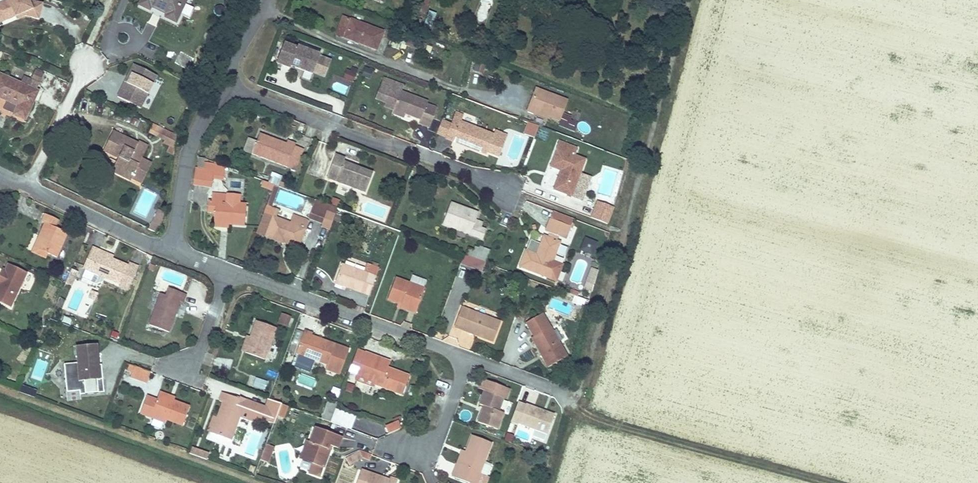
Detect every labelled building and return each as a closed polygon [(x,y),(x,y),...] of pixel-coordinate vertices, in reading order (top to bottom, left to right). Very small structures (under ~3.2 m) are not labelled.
[(16,16),(17,19),(26,15),(40,18),(45,3),(33,0),(4,0),(0,2),(0,22),(16,16)] [(139,5),(149,10),(151,6),(167,14),(166,18),(176,22),(186,0),(142,0),(139,5)] [(429,11),(423,26),(431,28),(436,14),(429,11)] [(376,49),(383,32),(343,17),(337,34),(376,49)] [(399,49),(400,46),(402,43),(406,44),(425,51),(427,43),(397,32),(392,46),(399,49)] [(312,74),(319,55),(297,46),(296,48),(284,43),(276,63),(289,68),(291,66),(312,74)] [(134,64),(118,96),(142,108),(158,76),(134,64)] [(362,77),(371,79),(373,70),(364,68),(362,77)] [(35,69),(31,79),(41,82),(45,72),(35,69)] [(352,82),(356,73),(349,71),(345,79),(352,82)] [(25,120),(37,92),(0,75),(0,97),(7,100),(3,109),(15,114),(14,115),(25,120)] [(436,108),(427,104),(428,102),(401,91),(403,84),(384,77),(375,99),(385,103),(384,106),(393,110),(405,114),(420,120),(419,123),(429,127),(436,108)] [(334,90),(345,95),(348,87),(336,83),(334,90)] [(560,121),(568,100),(535,88),(526,111),(535,114),(536,111),(547,116),(560,121)] [(494,135),(461,122),(464,115),(455,112),(446,137),(446,138),(454,141),(454,139),(468,144),(466,146),(487,154),(488,152),(500,156),(508,135),(496,131),(494,135)] [(578,121),(563,115),(558,127),(574,133),(578,121)] [(443,121),(438,133),(446,137),(451,124),(443,121)] [(527,122),(523,133),(534,136),(538,126),(527,122)] [(577,131),(589,133),(591,125),(578,122),(577,131)] [(164,139),(168,131),(153,124),(148,132),(164,139)] [(119,158),(112,171),(131,180),(132,178),(142,159),(148,147),(139,142),(138,144),(113,131),(104,150),(119,158)] [(175,148),(177,136),(168,131),(164,139),(163,142),(169,145),(175,148)] [(294,147),(295,143),(287,140),(286,143),(273,138),(272,141),(268,139),(269,137),(259,133),(256,143),(252,153),(252,154),(286,167),(287,167),(292,152),(294,147)] [(252,153),(256,143),(249,140),(246,151),(252,153)] [(560,174),(554,189),(571,196),(585,160),(574,156),(577,148),(560,141),(550,167),(562,171),(561,174),(560,174)] [(292,152),(287,167),(295,170),(303,150),(294,147),(292,152)] [(327,178),(365,193),(373,173),(357,167),(354,166),(344,162),(345,158),(336,154),(327,178)] [(142,159),(132,178),(142,183),(152,165),(142,159)] [(204,163),(203,169),(213,171),(214,164),(204,163)] [(196,169),(194,183),(211,186),(213,171),(203,169),(203,170),(196,169)] [(272,174),(268,182),(274,185),(278,186),(282,177),(272,174)] [(266,205),(270,207),(278,186),(274,185),(266,205)] [(244,226),(246,204),(239,204),(227,203),(228,195),(212,193),(212,201),(215,202),(214,212),(213,223),(229,224),(244,226)] [(239,204),(240,196),(228,195),(227,203),(239,204)] [(322,226),(330,229),(337,208),(316,200),(309,218),(322,223),(322,226)] [(607,224),(614,208),(597,201),(591,218),(607,224)] [(486,230),(480,228),(473,225),(475,220),(478,213),(450,202),(442,224),(482,239),(486,230)] [(264,213),(256,232),(283,242),(284,239),(299,245),(308,220),(294,215),(292,220),(288,219),(290,214),(276,208),(273,216),(264,213)] [(159,210),(153,222),(160,226),(161,224),(163,220),(164,217),(165,213),(159,210)] [(554,211),(551,219),(570,227),(573,219),(554,211)] [(336,213),(334,219),(340,222),(343,215),(336,213)] [(34,248),(47,254),(56,258),(67,233),(55,228),(59,220),(45,214),(42,222),(45,223),(34,248)] [(551,219),(546,232),(565,239),(570,227),(551,219)] [(475,220),(473,225),(480,228),(482,222),(475,220)] [(334,221),(332,229),(337,231),(340,224),(334,221)] [(153,222),(149,230),(156,233),(160,226),(153,222)] [(547,277),(560,242),(544,236),(538,252),(540,253),(539,256),(537,255),(526,251),(520,267),(547,277)] [(584,237),(580,249),(592,254),(596,241),(584,237)] [(85,269),(81,279),(96,285),(103,282),(105,277),(120,284),(118,287),(128,291),(138,267),(129,263),(128,265),(112,259),(98,253),(99,250),(92,247),(83,268),(85,269)] [(468,248),(465,255),(485,263),(489,250),(479,247),(477,251),(468,248)] [(47,254),(34,248),(32,252),(45,258),(47,254)] [(113,256),(99,250),(98,253),(112,259),(113,256)] [(464,255),(461,263),(482,271),(485,263),(465,255),(464,255)] [(11,308),(27,273),(8,264),(5,270),(3,269),(0,275),(0,280),(1,280),(0,281),(0,302),(11,308)] [(369,296),(376,277),(342,264),(335,283),(369,296)] [(594,284),(598,271),(591,268),(587,281),(594,284)] [(72,269),(65,284),(71,286),(77,272),(72,269)] [(388,299),(398,303),(401,304),(400,307),(416,313),(424,289),(423,288),(426,280),(412,275),(409,283),(395,278),(388,299)] [(169,332),(180,301),(183,303),(186,295),(169,288),(166,296),(160,294),(149,325),(169,332)] [(572,302),(580,305),(582,298),(579,297),(575,295),(572,302)] [(493,342),(501,322),(462,308),(455,324),(463,327),(462,330),(493,342)] [(567,356),(542,313),(526,322),(534,336),(531,338),(535,346),(538,344),(543,353),(540,354),(548,367),(567,356)] [(287,326),(290,317),(282,314),(278,323),(287,326)] [(61,323),(70,327),(73,320),(63,317),(61,323)] [(264,360),(275,329),(256,321),(250,338),(244,353),(264,360)] [(340,373),(349,349),(311,335),(312,333),(304,330),(296,353),(327,365),(326,368),(340,373)] [(244,353),(250,338),(246,336),(241,351),(244,353)] [(81,395),(103,392),(98,344),(76,347),(78,363),(64,365),(67,392),(81,390),(81,395)] [(357,350),(352,365),(359,368),(357,376),(373,382),(373,384),(402,395),(409,376),(393,370),(394,368),(374,360),(375,357),(357,350)] [(395,365),(375,357),(374,360),(394,368),(395,365)] [(146,384),(151,372),(134,366),(132,372),(130,378),(146,384)] [(313,388),(316,379),(300,375),(298,384),(313,388)] [(265,391),(268,382),(255,378),(252,387),(265,391)] [(499,411),(504,397),(506,398),(509,389),(481,379),(478,388),(485,390),(480,403),(485,405),(478,422),(498,429),(504,413),(499,411)] [(174,398),(159,392),(158,395),(173,400),(174,398)] [(264,420),(274,424),(281,404),(268,400),(266,407),(246,400),(245,402),(239,400),(239,399),(222,393),(219,401),(223,402),(217,418),(213,417),(208,432),(231,440),(240,416),(242,411),(262,418),(261,419),(264,420)] [(183,425),(190,407),(173,400),(158,395),(157,400),(147,396),(140,414),(151,417),(152,414),(166,419),(183,425)] [(330,400),(323,420),(331,422),(335,410),(338,403),(330,400)] [(555,414),(518,402),(511,422),(548,435),(555,414)] [(335,410),(331,422),(349,429),(354,416),(335,410)] [(242,411),(240,416),(257,423),(264,420),(261,419),(262,418),(242,411)] [(166,419),(152,414),(151,417),(164,422),(166,419)] [(399,422),(385,427),(388,435),(401,430),(399,422)] [(520,426),(515,436),(530,442),(532,437),(544,442),(546,437),(520,426)] [(338,448),(342,437),(315,427),(310,442),(307,440),(301,456),(315,461),(314,464),(312,463),(308,472),(320,477),(323,468),(324,468),(329,454),(327,453),(329,445),(332,446),(338,448)] [(492,443),(473,436),(466,452),(461,466),(458,465),(453,477),(469,482),(481,482),(484,475),(480,474),(492,443)] [(268,463),(274,447),(267,444),(261,460),(268,463)] [(191,448),(189,456),(206,462),(209,454),(191,448)] [(350,465),(363,457),(360,451),(346,459),(350,465)] [(372,455),(360,451),(363,457),(370,460),(372,455)] [(461,466),(466,452),(463,451),(458,465),(461,466)] [(312,463),(314,464),(315,461),(301,456),(300,459),(312,463)] [(397,482),(390,480),(361,470),(357,482),(397,482)]
